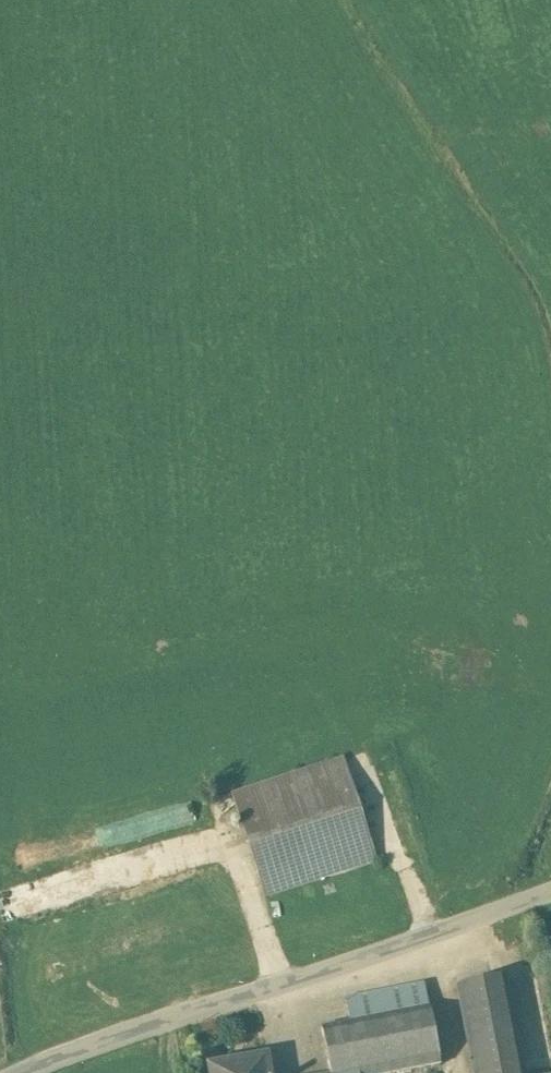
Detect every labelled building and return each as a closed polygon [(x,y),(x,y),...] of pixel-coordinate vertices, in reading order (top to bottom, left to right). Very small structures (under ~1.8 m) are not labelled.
[(339,767),(230,802),(263,905),(372,870),(339,767)] [(457,989),(474,1072),(526,1072),(507,979),(457,989)] [(424,985),(347,1000),(350,1023),(429,1008),(424,985)] [(324,1028),(322,1028),(330,1072),(403,1072),(441,1066),(429,1008),(350,1023),(324,1028)] [(210,1068),(211,1072),(270,1072),(267,1058),(210,1068)]
